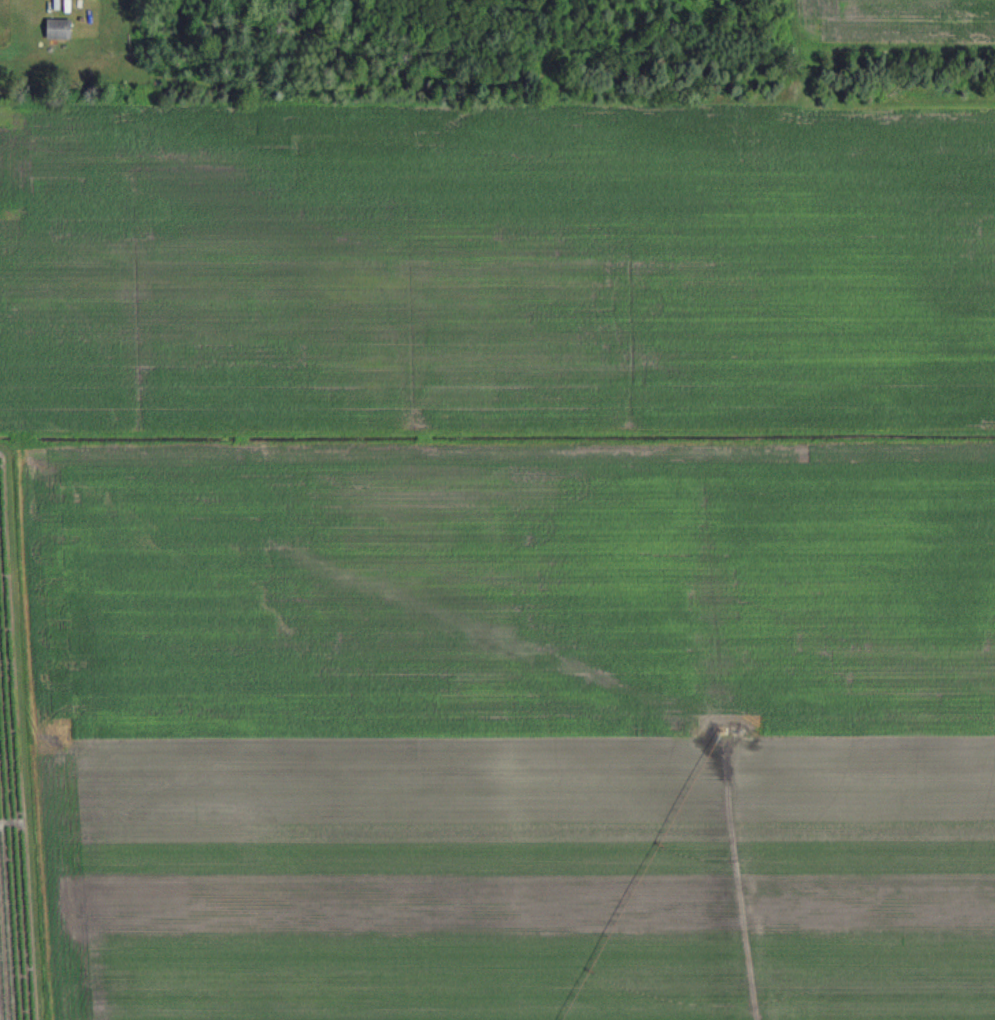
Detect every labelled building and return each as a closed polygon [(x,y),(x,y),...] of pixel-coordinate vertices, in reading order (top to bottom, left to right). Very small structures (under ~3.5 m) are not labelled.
[(41,38),(66,38),(67,18),(42,18),(41,38)]
